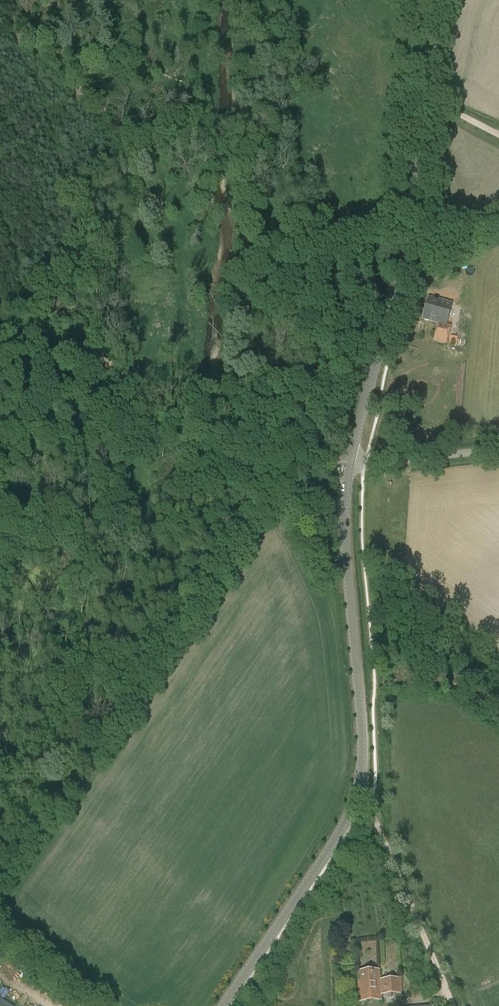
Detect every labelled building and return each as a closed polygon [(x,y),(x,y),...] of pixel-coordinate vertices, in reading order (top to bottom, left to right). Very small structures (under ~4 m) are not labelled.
[(429,297),(422,319),(437,323),(433,340),(445,343),(450,326),(446,325),(452,304),(429,297)] [(358,971),(360,1002),(381,1000),(381,995),(401,993),(400,978),(380,980),(379,970),(358,971)]
